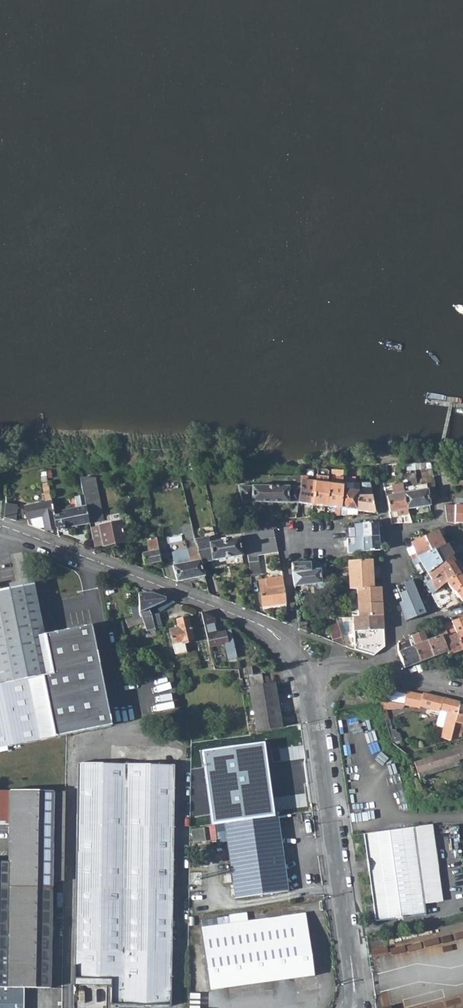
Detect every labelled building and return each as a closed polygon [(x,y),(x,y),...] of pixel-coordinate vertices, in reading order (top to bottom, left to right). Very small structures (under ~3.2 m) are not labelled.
[(295,481),(295,485),(238,484),(241,502),(298,503),(302,476),(294,476),(293,481),(295,481)] [(298,503),(312,505),(315,482),(307,481),(307,476),(302,476),(298,503)] [(315,482),(312,505),(311,517),(323,516),(325,516),(328,484),(322,483),(323,477),(316,477),(315,482)] [(339,515),(339,507),(342,482),(342,477),(335,477),(334,484),(328,484),(325,516),(339,515)] [(83,496),(89,524),(104,520),(103,517),(95,478),(80,478),(83,496)] [(342,482),(339,507),(339,515),(356,514),(356,510),(358,491),(358,483),(352,483),(352,490),(345,490),(345,483),(342,482)] [(361,483),(360,490),(358,491),(356,510),(359,510),(374,512),(368,483),(361,483)] [(410,514),(408,509),(403,487),(402,484),(394,485),(391,485),(393,495),(385,496),(390,522),(400,520),(399,516),(410,514)] [(49,485),(43,486),(46,502),(24,507),(28,525),(44,531),(45,531),(57,529),(54,515),(52,501),(49,485)] [(427,490),(413,491),(412,486),(403,487),(408,509),(429,506),(428,497),(427,493),(427,490)] [(83,496),(73,498),(73,502),(76,502),(77,507),(63,510),(63,513),(54,515),(57,529),(57,531),(67,529),(67,528),(89,524),(83,496)] [(17,503),(5,502),(4,517),(15,520),(17,503)] [(456,506),(444,505),(445,522),(453,523),(462,523),(462,506),(456,506)] [(89,524),(94,548),(104,546),(100,526),(121,522),(119,513),(103,517),(104,520),(89,524)] [(266,522),(257,523),(258,530),(273,528),(272,521),(266,522)] [(104,546),(125,541),(121,522),(100,526),(104,546)] [(188,557),(189,561),(173,565),(173,561),(161,564),(163,576),(177,581),(204,575),(201,562),(195,538),(192,524),(188,525),(189,532),(183,534),(188,557)] [(377,528),(377,524),(354,524),(347,528),(347,538),(377,536),(382,536),(381,528),(377,528)] [(258,530),(244,532),(246,543),(249,563),(255,561),(255,556),(253,543),(271,540),(273,546),(277,545),(273,528),(258,530)] [(424,536),(431,551),(445,545),(438,530),(424,536)] [(377,536),(347,538),(347,553),(379,550),(377,536)] [(413,559),(431,551),(424,536),(411,542),(415,553),(411,555),(413,559)] [(210,542),(209,537),(195,538),(201,562),(223,558),(231,557),(242,555),(239,539),(210,542)] [(144,565),(160,561),(155,538),(146,540),(148,552),(142,554),(144,565)] [(253,543),(255,556),(278,553),(277,545),(273,546),(271,540),(253,543)] [(445,545),(431,551),(438,565),(451,555),(453,554),(447,544),(445,545)] [(431,551),(413,559),(412,560),(420,577),(438,565),(431,551)] [(438,565),(420,577),(425,584),(442,572),(441,570),(457,560),(462,557),(460,554),(452,558),(451,555),(438,565)] [(372,560),(347,561),(349,589),(356,588),(373,588),(372,560)] [(462,573),(462,570),(457,560),(441,570),(442,572),(447,582),(462,573)] [(249,563),(251,577),(259,576),(256,561),(255,561),(249,563)] [(319,565),(318,562),(293,563),(294,586),(318,583),(320,599),(331,597),(325,565),(319,565)] [(425,584),(428,589),(431,594),(444,584),(447,582),(442,572),(425,584)] [(447,582),(444,584),(431,594),(438,606),(446,610),(461,606),(462,607),(462,573),(447,582)] [(284,583),(267,585),(266,579),(261,580),(261,575),(259,576),(262,606),(286,602),(285,589),(284,583)] [(283,577),(266,579),(267,585),(284,583),(283,577)] [(405,620),(425,613),(411,580),(396,586),(403,601),(399,603),(405,620)] [(91,626),(44,635),(34,584),(0,591),(0,747),(111,725),(91,626)] [(373,588),(356,588),(358,617),(382,616),(381,587),(373,588)] [(151,593),(139,594),(142,616),(144,622),(146,631),(163,627),(160,613),(153,615),(150,609),(160,604),(161,606),(160,607),(162,612),(174,604),(175,602),(151,593)] [(214,617),(201,612),(207,639),(209,647),(227,643),(225,632),(218,633),(214,617)] [(128,627),(144,622),(142,616),(126,620),(128,627)] [(384,647),(382,616),(358,617),(352,618),(354,649),(375,655),(384,647)] [(183,641),(193,639),(188,617),(177,620),(178,627),(170,629),(175,654),(185,651),(183,641)] [(462,649),(462,618),(451,622),(456,634),(462,650),(462,649)] [(305,630),(307,624),(298,622),(299,628),(305,630)] [(448,637),(456,634),(451,622),(445,623),(445,625),(443,625),(448,637)] [(343,646),(343,644),(337,623),(328,626),(332,641),(343,646)] [(437,628),(448,655),(462,650),(456,634),(448,637),(443,625),(437,628)] [(424,634),(433,657),(441,654),(444,661),(449,659),(448,655),(437,628),(436,626),(423,631),(424,634)] [(411,638),(419,662),(433,657),(424,634),(415,637),(414,634),(410,636),(411,638)] [(397,642),(397,651),(404,667),(419,662),(411,638),(397,642)] [(230,669),(238,669),(234,646),(226,647),(230,669)] [(282,727),(274,683),(264,685),(262,673),(252,675),(251,667),(246,668),(257,731),(282,727)] [(368,689),(365,688),(365,687),(362,687),(362,689),(361,690),(359,693),(359,696),(360,699),(362,701),(365,702),(368,701),(370,700),(372,697),(372,695),(371,692),(369,690),(368,689)] [(423,694),(407,690),(404,702),(404,704),(419,707),(419,706),(439,711),(439,710),(447,712),(440,738),(449,740),(450,740),(459,705),(459,702),(423,692),(423,694)] [(383,711),(405,707),(404,704),(404,702),(386,701),(380,700),(381,704),(382,709),(383,711)] [(450,740),(456,738),(460,723),(462,724),(462,706),(459,705),(450,740)] [(268,743),(215,750),(225,825),(278,818),(268,743)] [(442,766),(417,774),(419,780),(458,768),(456,762),(462,760),(462,748),(438,756),(442,766)] [(171,878),(176,878),(178,766),(80,764),(75,978),(110,979),(109,1004),(169,1005),(169,975),(175,976),(175,966),(170,966),(171,878)] [(9,826),(8,862),(0,861),(0,1007),(22,1007),(23,988),(48,987),(51,881),(64,881),(65,863),(66,791),(10,790),(9,826)] [(9,826),(10,790),(0,790),(0,826),(9,826)] [(235,900),(288,892),(278,818),(225,825),(235,900)] [(369,835),(366,835),(366,837),(377,919),(377,923),(427,916),(425,904),(444,901),(434,826),(427,826),(414,828),(382,833),(369,835)] [(208,992),(313,977),(304,914),(200,929),(208,992)]
